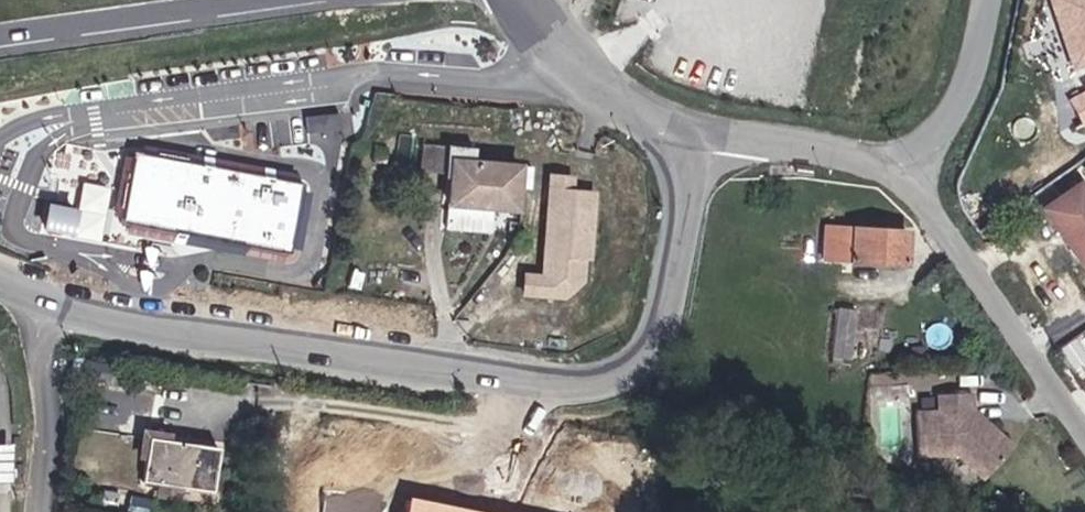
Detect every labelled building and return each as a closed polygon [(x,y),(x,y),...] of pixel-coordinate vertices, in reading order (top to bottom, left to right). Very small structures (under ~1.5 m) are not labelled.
[(1063,73),(1084,66),(1084,0),(1039,0),(1063,73)] [(478,148),(428,142),(425,169),(450,172),(448,202),(521,210),(524,165),(478,162),(478,148)] [(306,182),(139,155),(128,219),(296,252),(306,182)] [(524,269),(522,295),(568,299),(587,281),(589,259),(595,259),(600,189),(578,187),(579,175),(552,173),(550,204),(545,204),(540,270),(524,269)] [(1042,205),(1083,271),(1084,270),(1084,183),(1083,180),(1042,205)] [(82,181),(74,233),(101,237),(109,185),(82,181)] [(39,201),(36,229),(72,233),(74,204),(39,201)] [(915,232),(826,224),(826,261),(914,269),(915,232)] [(853,359),(857,307),(836,305),(833,358),(853,359)] [(942,410),(918,411),(920,453),(960,451),(987,476),(1016,446),(977,410),(974,396),(942,395),(942,410)] [(220,448),(151,438),(145,481),(215,492),(220,448)] [(13,482),(13,446),(0,446),(0,482),(13,482)] [(414,501),(411,511),(469,511),(414,501)]
